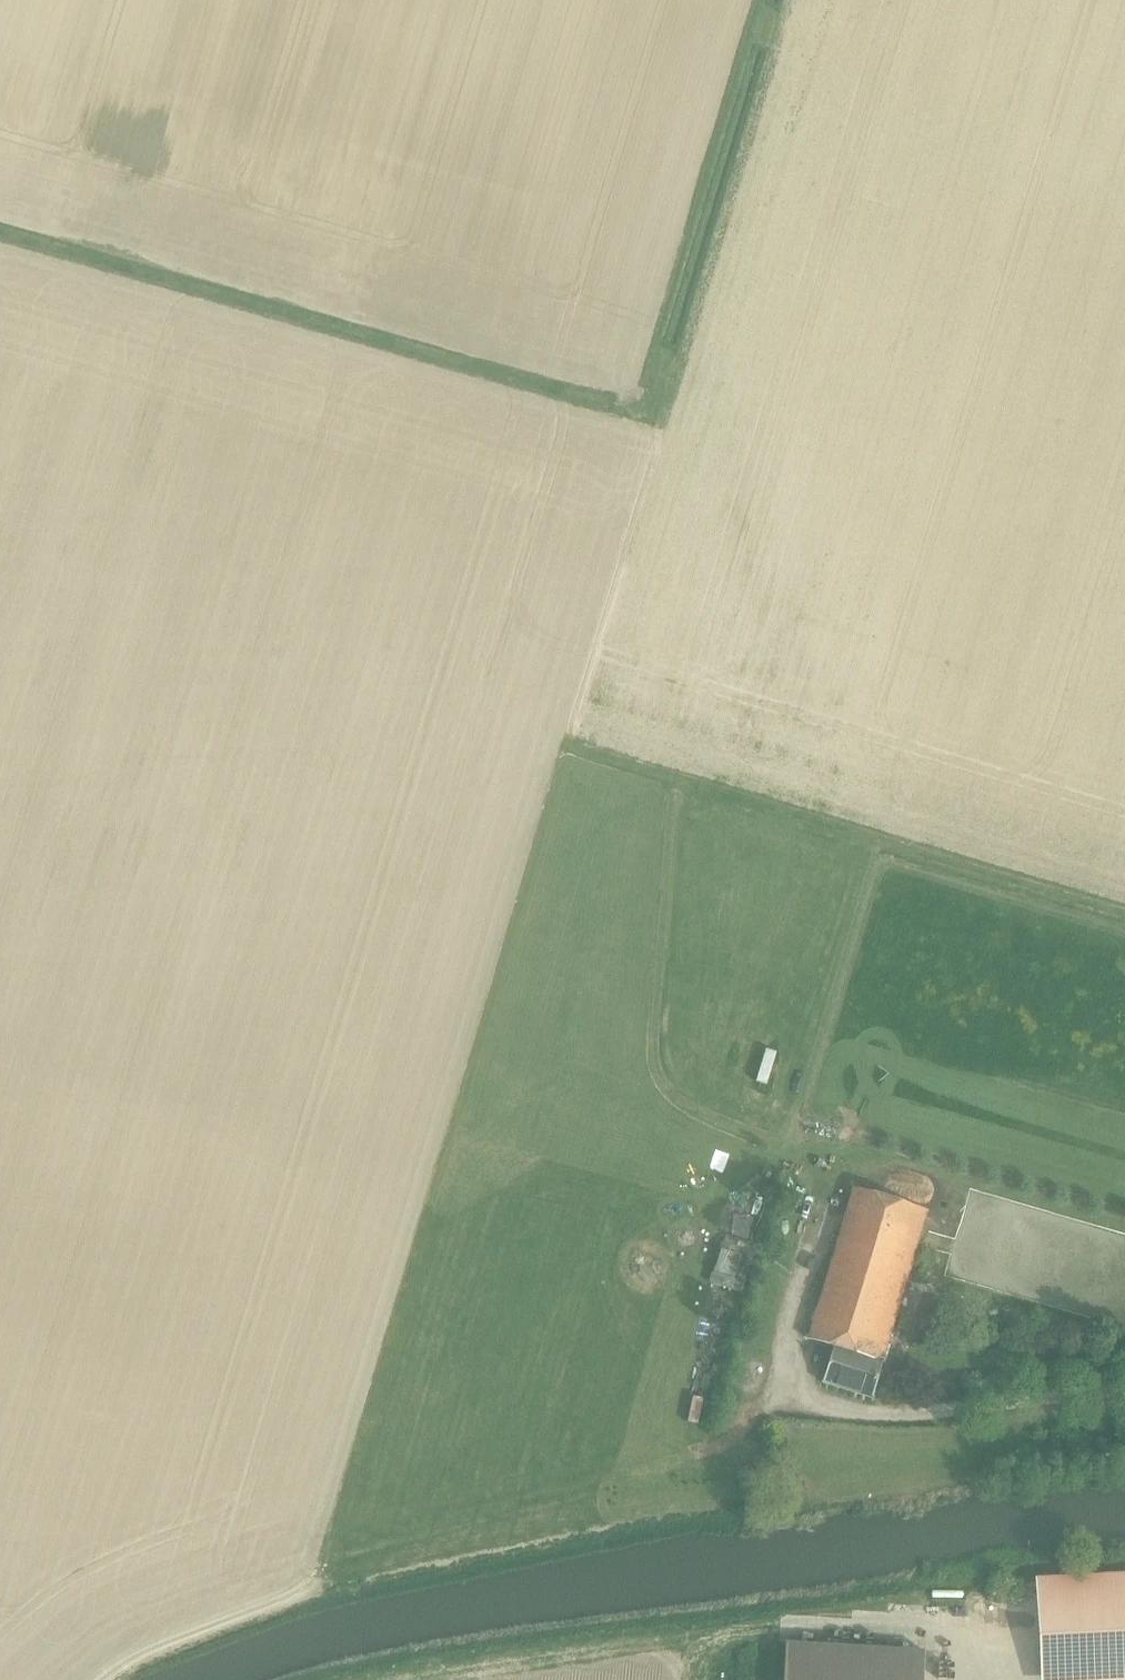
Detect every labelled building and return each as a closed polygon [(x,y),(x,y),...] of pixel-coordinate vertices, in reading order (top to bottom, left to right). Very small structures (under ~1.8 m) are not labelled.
[(823,1382),(871,1397),(928,1212),(854,1189),(808,1338),(834,1346),(823,1382)] [(1035,1577),(1041,1679),(1124,1679),(1124,1572),(1035,1577)] [(925,1650),(785,1642),(783,1679),(923,1679),(925,1650)]
